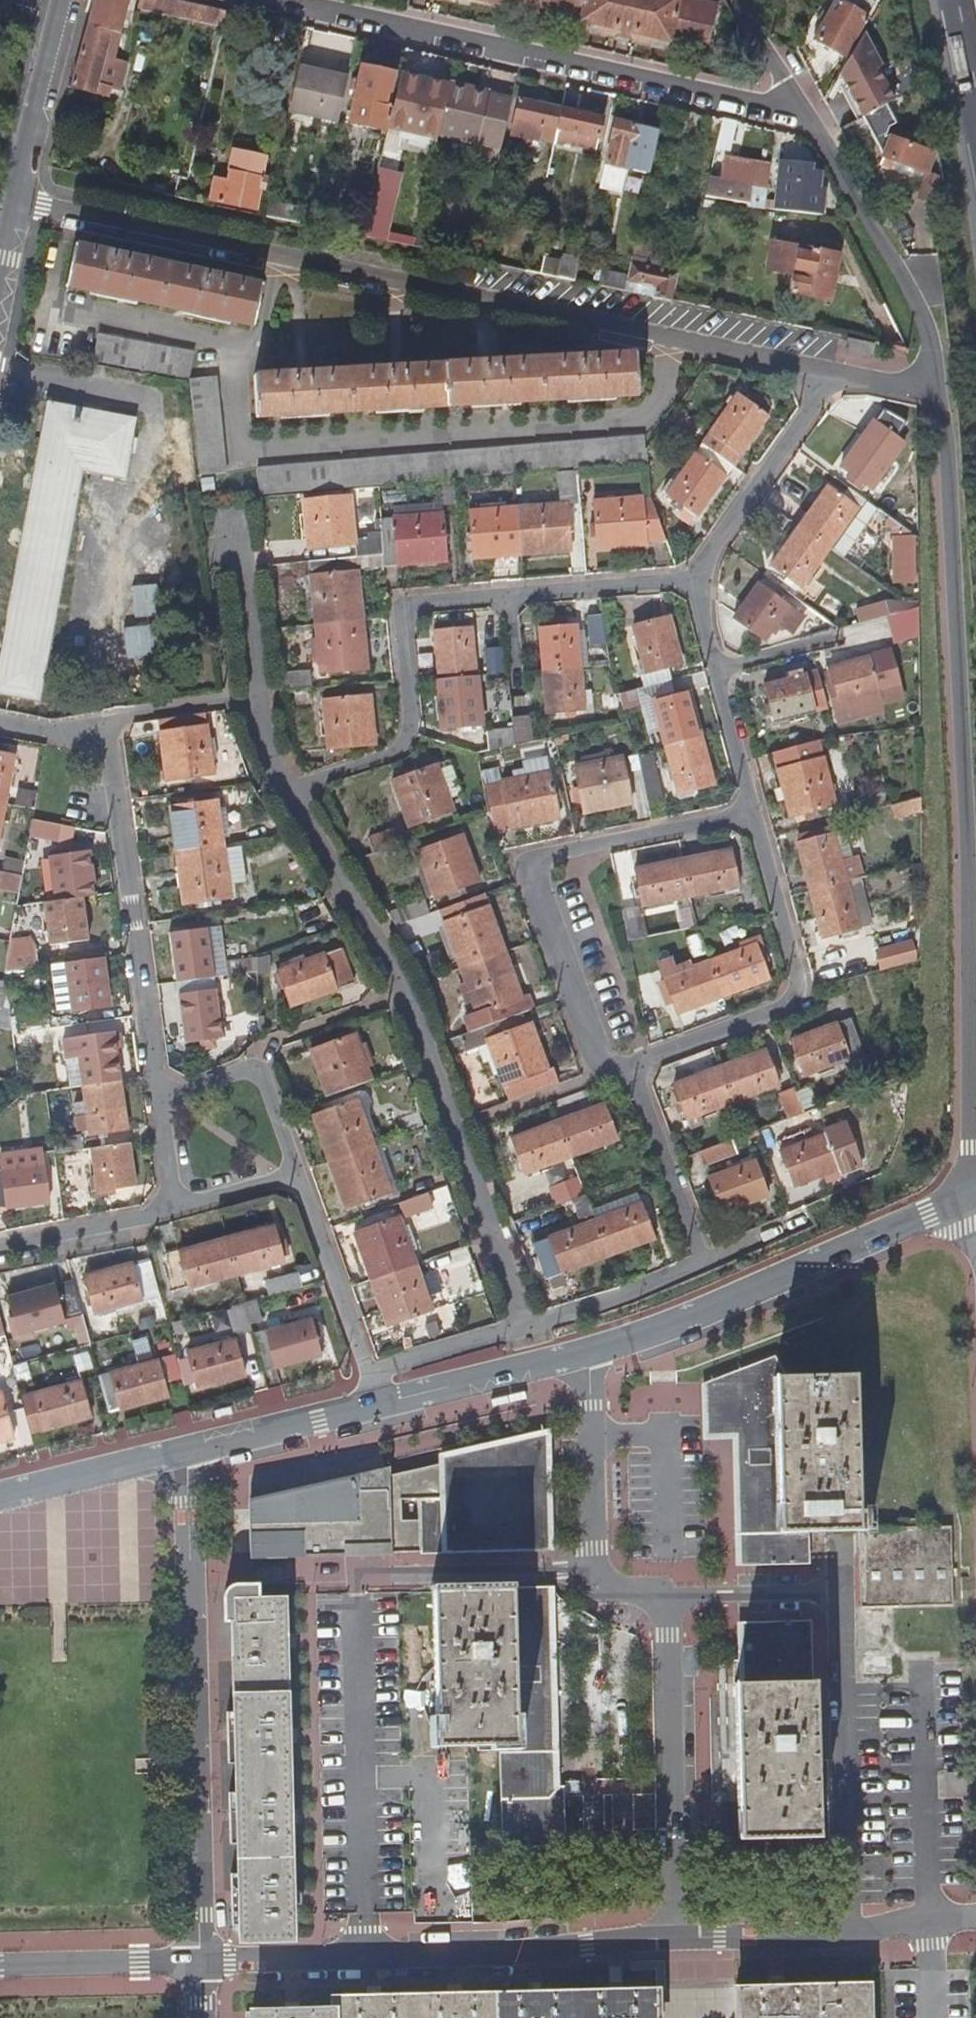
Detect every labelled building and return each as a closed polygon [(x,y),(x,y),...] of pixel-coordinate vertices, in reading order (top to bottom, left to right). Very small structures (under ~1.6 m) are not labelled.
[(108,33),(117,35),(126,0),(91,0),(68,89),(101,97),(103,90),(115,93),(123,63),(101,57),(108,33)] [(219,9),(177,0),(138,0),(136,9),(215,27),(219,9)] [(707,49),(716,7),(684,0),(481,0),(707,49)] [(867,18),(834,0),(827,0),(807,37),(846,58),(867,18)] [(221,28),(225,10),(219,9),(215,27),(221,28)] [(429,140),(445,70),(427,66),(411,136),(429,140)] [(382,131),(387,108),(382,107),(388,74),(357,67),(346,124),(382,131)] [(336,122),(345,79),(295,68),(287,110),(336,122)] [(500,147),(511,98),(487,93),(485,106),(469,102),(472,90),(447,85),(436,133),(500,147)] [(485,106),(487,93),(472,90),(469,102),(485,106)] [(554,131),(558,111),(517,102),(509,139),(538,145),(541,129),(554,131)] [(596,141),(600,120),(558,111),(554,131),(551,147),(571,152),(572,147),(574,136),(596,141)] [(722,119),(714,156),(726,158),(734,122),(722,119)] [(648,175),(657,132),(615,123),(601,189),(618,192),(623,170),(648,175)] [(760,140),(763,128),(740,123),(738,135),(760,140)] [(925,149),(872,130),(862,157),(880,164),(883,156),(918,169),(925,149)] [(593,151),(596,141),(574,136),(572,147),(593,151)] [(404,142),(383,138),(363,235),(384,240),(404,142)] [(750,162),(752,151),(736,148),(733,158),(750,162)] [(925,149),(918,169),(922,170),(912,196),(928,202),(939,176),(927,169),(933,152),(925,149)] [(264,188),(267,176),(261,174),(265,155),(244,151),(242,162),(231,160),(227,178),(214,175),(209,197),(254,206),(258,187),(264,188)] [(809,207),(816,173),(784,166),(776,209),(765,207),(763,215),(821,227),(824,210),(809,207)] [(750,195),(751,190),(757,191),(761,173),(742,169),(740,177),(738,187),(722,183),(709,181),(705,199),(747,208),(746,212),(761,215),(765,198),(750,195)] [(738,187),(740,177),(723,175),(722,183),(738,187)] [(722,213),(723,207),(704,203),(703,209),(722,213)] [(422,248),(424,239),(421,239),(422,233),(415,231),(412,246),(422,248)] [(791,292),(830,300),(840,255),(771,241),(765,272),(794,278),(791,292)] [(252,328),(260,288),(72,248),(64,288),(252,328)] [(644,267),(648,253),(632,250),(629,264),(644,267)] [(546,257),(543,273),(574,280),(579,260),(563,256),(562,260),(546,257)] [(673,301),(681,262),(662,258),(659,271),(644,267),(629,264),(626,279),(624,290),(673,301)] [(624,290),(626,279),(600,273),(597,285),(624,290)] [(183,381),(187,354),(91,337),(86,363),(183,381)] [(256,418),(637,397),(635,355),(253,377),(256,418)] [(222,475),(209,380),(184,383),(197,478),(222,475)] [(734,465),(769,417),(739,395),(703,444),(734,465)] [(81,472),(121,480),(133,421),(47,404),(3,635),(1,644),(0,650),(0,696),(37,703),(81,472)] [(675,423),(682,415),(675,409),(668,418),(675,423)] [(174,436),(173,411),(161,412),(162,437),(174,436)] [(896,456),(904,445),(874,424),(841,471),(871,492),(871,491),(896,456)] [(673,438),(678,432),(668,425),(663,432),(673,438)] [(260,497),(647,461),(646,450),(645,436),(258,471),(260,497)] [(698,515),(734,465),(703,444),(668,493),(673,497),(684,505),(698,515)] [(881,498),(906,463),(896,456),(871,491),(881,498)] [(571,552),(566,505),(580,504),(576,470),(559,471),(562,505),(518,509),(522,557),(571,552)] [(212,493),(211,480),(199,481),(200,495),(212,493)] [(878,510),(849,489),(843,498),(828,488),(801,527),(831,548),(844,558),(878,510)] [(684,505),(673,497),(670,501),(671,502),(680,510),(684,505)] [(666,540),(651,499),(642,500),(642,498),(594,503),(598,550),(647,545),(647,541),(666,540)] [(354,545),(349,499),(303,503),(308,553),(354,548),(354,545)] [(442,515),(440,500),(392,506),(393,520),(442,515)] [(522,557),(518,509),(468,514),(473,562),(522,557)] [(447,563),(442,515),(393,520),(381,522),(382,537),(383,556),(384,568),(384,570),(447,563)] [(804,587),(831,548),(801,527),(773,565),(804,587)] [(919,583),(918,539),(914,536),(894,536),(894,583),(919,583)] [(383,556),(382,537),(366,539),(366,544),(354,545),(354,548),(355,560),(383,556)] [(362,622),(357,570),(384,568),(383,556),(355,560),(310,566),(311,578),(315,616),(316,628),(362,622)] [(315,616),(311,578),(306,579),(310,617),(315,616)] [(804,617),(759,585),(734,619),(765,641),(780,620),(795,630),(804,617)] [(904,612),(902,603),(896,603),(895,599),(886,601),(890,616),(904,612)] [(890,616),(886,601),(855,610),(859,624),(887,617),(890,616)] [(919,637),(919,608),(904,612),(890,616),(887,617),(895,644),(919,637)] [(686,664),(673,616),(636,626),(644,654),(649,673),(669,668),(686,664)] [(604,649),(601,617),(587,618),(590,650),(604,649)] [(368,670),(362,622),(316,628),(318,641),(320,666),(321,675),(368,670)] [(581,668),(577,627),(539,630),(543,672),(581,668)] [(477,679),(471,629),(434,633),(440,683),(477,679)] [(871,656),(829,667),(830,671),(838,702),(881,690),(883,700),(904,694),(892,648),(870,654),(871,656)] [(505,673),(503,652),(487,654),(489,675),(505,673)] [(672,680),(669,668),(649,673),(644,654),(635,657),(644,687),(672,680)] [(585,711),(581,668),(543,672),(547,714),(585,711)] [(826,705),(816,671),(767,684),(772,701),(776,714),(777,719),(826,705)] [(824,672),(840,727),(886,713),(884,706),(906,700),(904,694),(883,700),(881,690),(838,702),(830,671),(824,672)] [(314,691),(312,675),(281,678),(283,695),(314,691)] [(482,727),(477,679),(440,683),(445,731),(482,727)] [(669,682),(641,689),(644,702),(645,704),(653,736),(666,732),(657,699),(673,694),(669,682)] [(706,735),(693,688),(673,694),(657,699),(666,732),(670,745),(706,735)] [(644,702),(641,689),(617,696),(624,710),(645,704),(644,702)] [(377,747),(371,698),(324,703),(329,752),(377,747)] [(776,714),(772,701),(767,702),(770,716),(776,714)] [(158,720),(167,782),(213,775),(211,760),(216,759),(213,738),(208,739),(204,713),(158,720)] [(532,743),(529,718),(513,720),(514,733),(515,747),(532,743)] [(515,747),(514,733),(488,735),(489,753),(515,747)] [(719,784),(706,735),(670,745),(683,794),(719,784)] [(836,805),(819,740),(782,750),(800,815),(836,805)] [(10,756),(0,755),(0,805),(1,805),(10,756)] [(636,803),(627,757),(581,766),(590,813),(636,803)] [(554,772),(551,759),(504,768),(506,782),(554,772)] [(463,794),(450,760),(438,765),(451,799),(463,794)] [(451,799),(438,765),(394,782),(411,827),(456,810),(451,799)] [(665,799),(658,767),(646,770),(652,802),(665,799)] [(563,819),(554,772),(506,782),(507,784),(491,787),(497,811),(501,828),(515,825),(516,828),(563,819)] [(32,809),(34,794),(18,791),(17,795),(16,807),(32,809)] [(921,809),(921,795),(888,804),(892,818),(921,809)] [(224,850),(217,802),(171,809),(178,856),(224,850)] [(58,842),(62,825),(32,820),(29,837),(58,842)] [(847,880),(838,846),(843,845),(839,832),(827,835),(825,828),(812,832),(814,838),(797,843),(810,891),(847,880)] [(401,837),(398,829),(369,840),(375,856),(382,853),(393,849),(404,845),(401,837)] [(418,840),(415,832),(401,837),(404,845),(418,840)] [(866,875),(861,855),(855,857),(850,839),(839,832),(843,845),(838,846),(847,880),(866,875)] [(483,882),(465,836),(420,853),(424,864),(437,898),(437,899),(450,894),(466,888),(483,882)] [(185,904),(231,898),(230,885),(248,882),(243,847),(224,850),(178,856),(185,904)] [(397,861),(393,849),(382,853),(386,865),(397,861)] [(742,886),(734,850),(686,860),(693,897),(742,886)] [(87,897),(81,856),(45,861),(50,902),(76,899),(87,897)] [(693,897),(686,860),(638,870),(646,907),(652,906),(693,897)] [(437,898),(424,864),(419,866),(431,900),(437,898)] [(21,877),(0,873),(0,891),(18,895),(21,877)] [(860,929),(847,880),(810,891),(823,939),(843,933),(859,929),(860,929)] [(453,901),(469,895),(466,888),(450,894),(453,901)] [(653,911),(694,903),(693,897),(652,906),(653,911)] [(81,941),(76,899),(50,902),(38,904),(44,946),(81,941)] [(398,927),(434,914),(428,901),(391,915),(398,927)] [(507,954),(490,907),(446,923),(448,927),(459,959),(463,970),(507,954)] [(627,921),(645,917),(643,909),(625,912),(627,921)] [(651,938),(646,917),(645,917),(627,921),(631,943),(651,938)] [(459,959),(448,927),(444,929),(455,961),(459,959)] [(228,963),(222,928),(208,930),(215,979),(230,977),(228,963)] [(844,939),(861,935),(859,929),(843,933),(844,939)] [(215,979),(208,930),(171,935),(178,984),(215,979)] [(709,954),(702,935),(689,940),(697,959),(709,954)] [(36,966),(33,938),(9,941),(9,943),(4,971),(16,969),(36,966)] [(775,965),(765,938),(743,946),(744,950),(758,944),(767,967),(775,965)] [(767,967),(758,944),(744,950),(712,962),(726,996),(771,978),(767,967)] [(352,985),(340,951),(278,973),(290,1007),(352,985)] [(272,975),(272,954),(259,958),(259,972),(259,975),(272,975)] [(467,1017),(472,1032),(500,1022),(525,1014),(536,1010),(532,997),(523,1000),(507,954),(463,970),(468,985),(475,1005),(478,1013),(467,1017)] [(103,1008),(96,958),(58,963),(65,1013),(103,1008)] [(259,972),(259,958),(228,963),(230,977),(259,972)] [(726,996),(712,962),(667,980),(668,982),(676,1005),(680,1014),(726,996)] [(65,1013),(58,963),(43,965),(50,1015),(65,1013)] [(17,977),(16,969),(4,971),(5,978),(17,977)] [(224,1040),(222,1025),(215,979),(178,984),(187,1045),(224,1040)] [(676,1005),(668,982),(660,985),(669,1009),(676,1005)] [(475,1005),(468,985),(460,988),(468,1008),(475,1005)] [(8,1011),(0,1010),(0,1023),(9,1025),(8,1019),(8,1011)] [(47,1028),(45,1014),(8,1019),(9,1025),(10,1033),(20,1032),(47,1028)] [(501,1077),(511,1103),(561,1086),(555,1069),(549,1071),(533,1025),(529,1027),(525,1014),(500,1022),(472,1032),(461,1036),(466,1052),(480,1047),(487,1065),(491,1064),(497,1078),(501,1077)] [(862,1057),(849,1023),(789,1046),(802,1080),(862,1057)] [(360,1046),(356,1035),(335,1042),(331,1029),(302,1040),(306,1052),(311,1050),(327,1097),(372,1081),(368,1068),(360,1046)] [(115,1049),(113,1034),(106,1035),(108,1050),(115,1049)] [(108,1050),(106,1035),(70,1040),(77,1088),(113,1082),(108,1050)] [(77,1088),(70,1040),(55,1042),(62,1090),(77,1088)] [(375,1066),(367,1043),(360,1046),(368,1068),(375,1066)] [(777,1089),(764,1055),(719,1072),(732,1106),(777,1089)] [(719,1072),(673,1089),(689,1131),(702,1126),(699,1119),(732,1106),(719,1072)] [(119,1131),(113,1082),(77,1088),(84,1136),(119,1131)] [(815,1108),(808,1090),(793,1095),(800,1114),(815,1108)] [(371,1113),(371,1108),(373,1103),(371,1097),(367,1092),(361,1091),(322,1105),(324,1112),(357,1101),(368,1135),(377,1132),(371,1113)] [(619,1145),(606,1109),(595,1113),(588,1094),(552,1106),(559,1126),(572,1161),(619,1145)] [(793,1095),(793,1094),(778,1100),(786,1123),(802,1117),(800,1114),(793,1095)] [(368,1135),(357,1101),(324,1112),(312,1116),(328,1163),(373,1148),(368,1135)] [(572,1161),(559,1126),(513,1142),(526,1178),(572,1161)] [(77,1151),(76,1138),(48,1142),(50,1155),(77,1151)] [(838,1173),(825,1139),(780,1156),(793,1190),(838,1173)] [(128,1187),(122,1143),(85,1149),(89,1177),(91,1192),(110,1189),(128,1187)] [(739,1159),(733,1143),(699,1156),(704,1172),(739,1159)] [(397,1191),(381,1145),(373,1148),(389,1194),(397,1191)] [(389,1194),(373,1148),(328,1163),(344,1209),(389,1194)] [(34,1153),(0,1160),(0,1216),(45,1205),(34,1153)] [(766,1200),(753,1166),(709,1182),(722,1217),(766,1200)] [(111,1196),(110,1189),(91,1192),(89,1177),(84,1177),(87,1199),(111,1196)] [(433,1211),(428,1195),(399,1205),(404,1221),(433,1211)] [(592,1216),(586,1199),(572,1204),(580,1224),(593,1219),(592,1216)] [(595,1225),(641,1208),(638,1199),(592,1216),(593,1219),(595,1225)] [(654,1242),(641,1208),(595,1225),(607,1259),(654,1242)] [(414,1265),(398,1219),(353,1234),(369,1280),(414,1265)] [(607,1259),(595,1225),(548,1242),(561,1276),(607,1259)] [(283,1263),(273,1227),(227,1240),(237,1276),(283,1263)] [(237,1276),(227,1240),(166,1257),(176,1293),(237,1276)] [(561,1276),(548,1242),(535,1247),(547,1282),(561,1276)] [(159,1297),(150,1264),(133,1269),(132,1265),(85,1279),(95,1315),(159,1297)] [(418,1277),(414,1265),(369,1280),(385,1327),(401,1322),(410,1319),(430,1312),(426,1299),(418,1277)] [(300,1287),(296,1271),(265,1280),(270,1295),(300,1287)] [(429,1297),(421,1276),(418,1277),(426,1299),(429,1297)] [(82,1318),(73,1285),(56,1290),(55,1287),(8,1300),(12,1314),(18,1336),(31,1332),(82,1318)] [(256,1299),(244,1302),(250,1324),(261,1320),(256,1299)] [(250,1324),(244,1302),(228,1307),(236,1333),(251,1329),(250,1324)] [(18,1336),(12,1314),(6,1316),(13,1341),(32,1335),(31,1332),(18,1336)] [(323,1353),(313,1317),(264,1330),(252,1333),(263,1370),(323,1353)] [(413,1326),(410,1319),(401,1322),(403,1329),(413,1326)] [(439,1336),(435,1323),(422,1327),(426,1340),(439,1336)] [(245,1375),(235,1338),(187,1351),(197,1388),(245,1375)] [(700,1411),(701,1438),(726,1437),(730,1565),(807,1564),(806,1533),(858,1531),(853,1376),(811,1377),(809,1344),(700,1384),(700,1411)] [(97,1376),(107,1412),(167,1396),(157,1359),(153,1360),(152,1354),(137,1358),(138,1365),(97,1376)] [(90,1417),(80,1381),(21,1397),(31,1433),(90,1417)] [(0,1392),(0,1442),(12,1439),(0,1392)] [(542,1556),(540,1442),(450,1462),(450,1505),(419,1505),(419,1558),(542,1556)] [(358,1476),(249,1502),(250,1558),(344,1557),(343,1547),(389,1546),(390,1558),(419,1558),(419,1505),(450,1505),(450,1462),(388,1475),(390,1487),(358,1488),(358,1476)] [(878,1530),(858,1531),(860,1607),(951,1605),(949,1528),(932,1529),(932,1514),(918,1515),(919,1529),(913,1529),(913,1519),(896,1519),(897,1530),(892,1530),(892,1523),(877,1524),(878,1530)] [(222,1622),(230,1622),(233,1713),(225,1713),(226,1764),(235,1764),(236,1793),(227,1794),(229,1844),(237,1844),(238,1874),(230,1875),(231,1926),(240,1925),(241,1941),(291,1939),(290,1905),(301,1904),(301,1891),(289,1892),(287,1824),(298,1823),(298,1810),(287,1811),(284,1743),(296,1743),(295,1730),(284,1730),(281,1649),(293,1649),(293,1634),(281,1634),(280,1601),(255,1602),(255,1585),(234,1586),(231,1586),(229,1588),(226,1589),(224,1592),(222,1595),(221,1598),(221,1602),(222,1622)] [(439,1593),(440,1750),(481,1750),(482,1848),(545,1847),(542,1591),(439,1593)] [(734,1684),(739,1842),(816,1840),(809,1622),(732,1624),(732,1634),(734,1684)] [(949,1793),(970,1792),(969,1773),(948,1774),(949,1793)] [(869,1984),(737,1986),(738,2017),(869,2017),(869,1984)] [(651,1986),(338,1989),(338,1999),(253,2001),(253,2017),(652,2017),(651,1986)]
